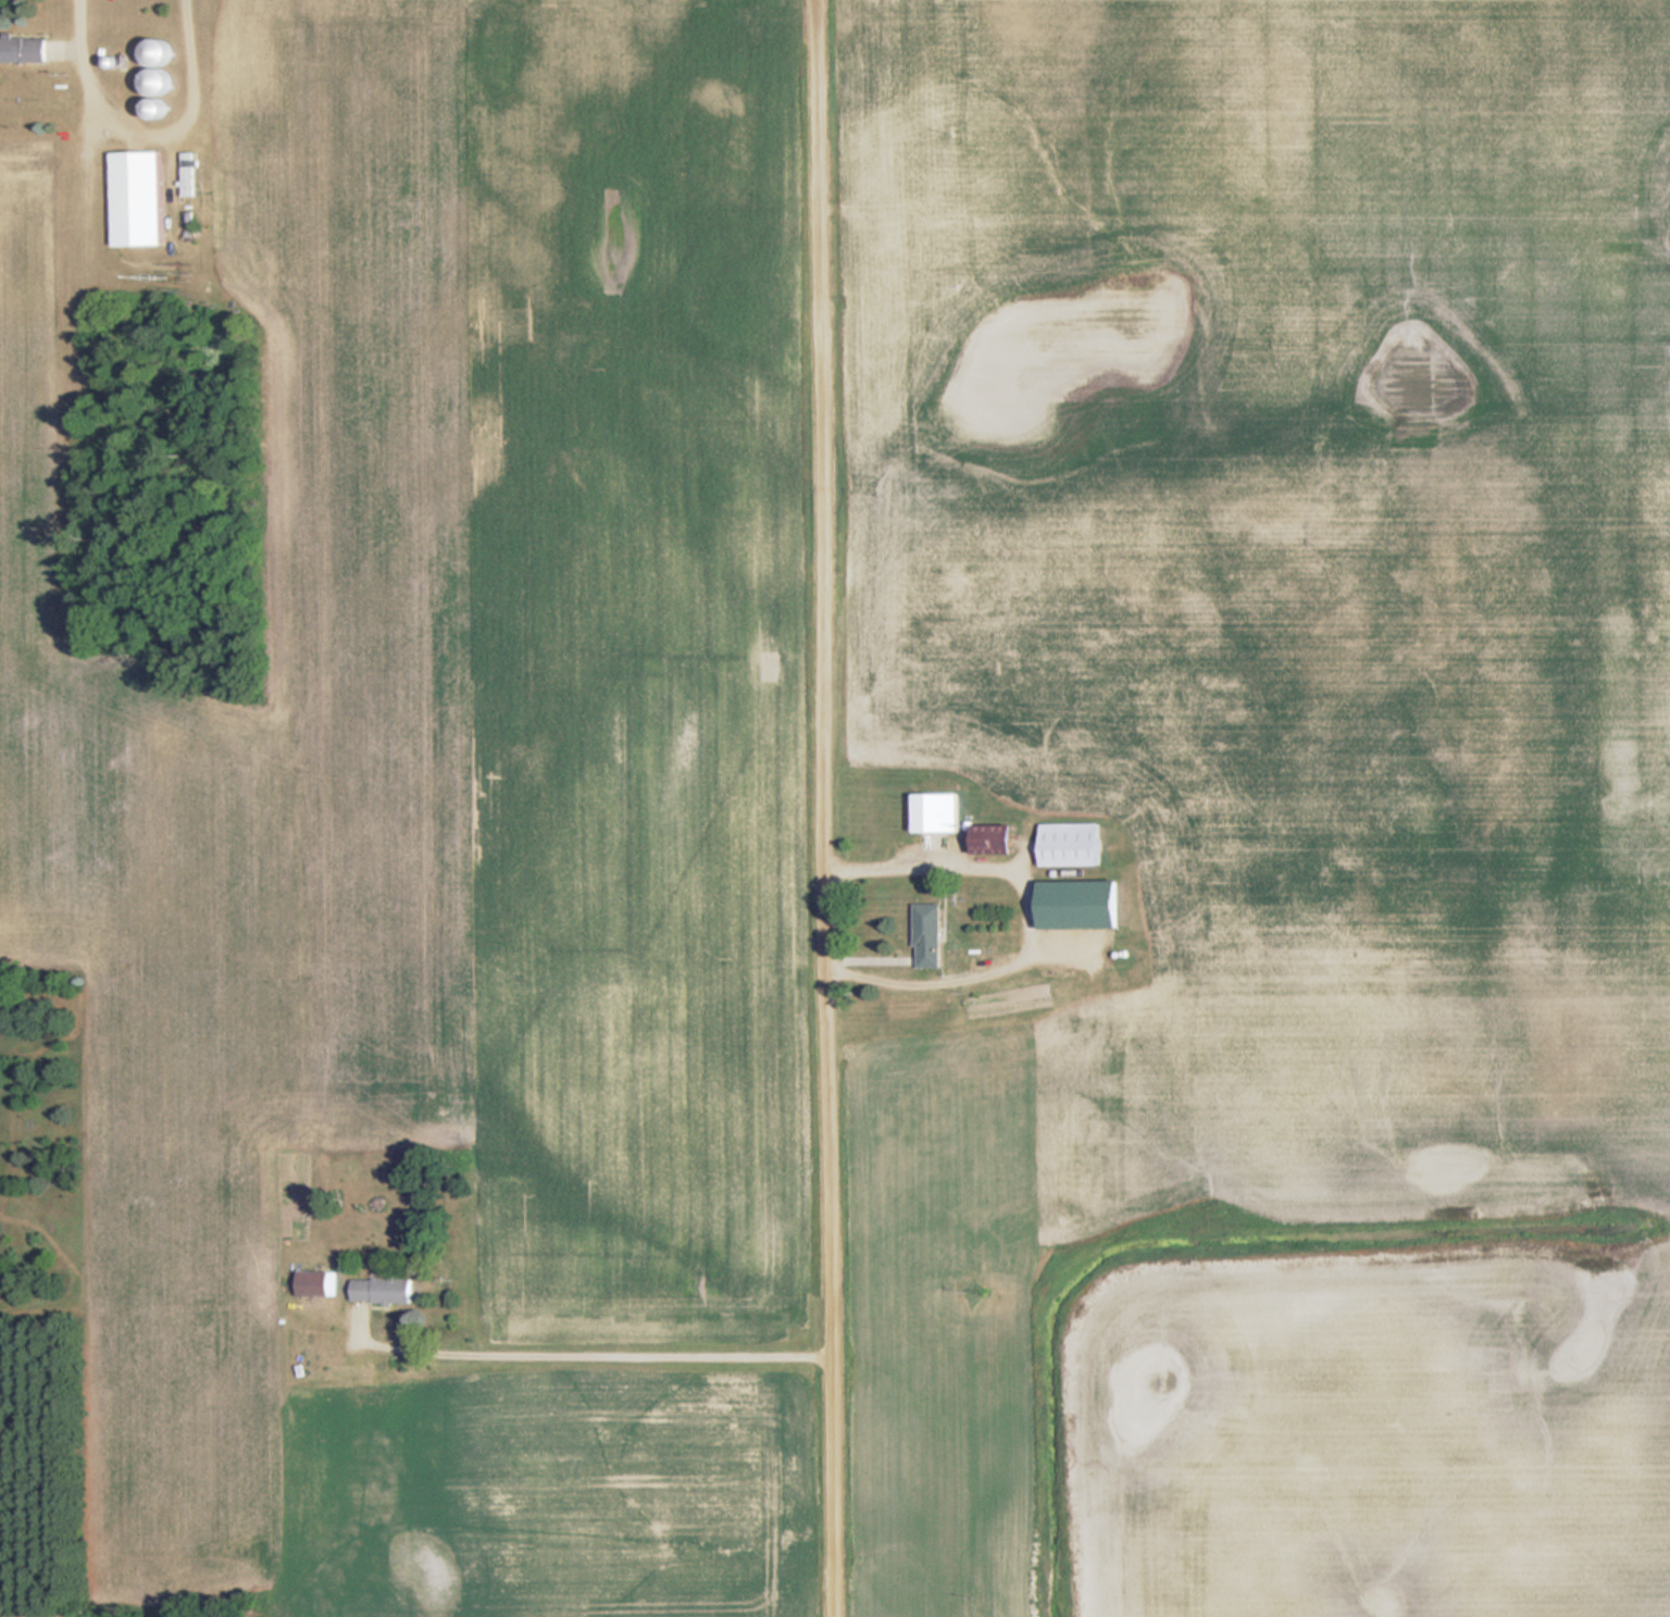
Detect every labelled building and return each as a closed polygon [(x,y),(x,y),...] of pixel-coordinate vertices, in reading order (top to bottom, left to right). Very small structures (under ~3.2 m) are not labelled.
[(49,39),(15,39),(15,37),(0,37),(0,63),(49,63),(49,39)] [(173,69),(171,41),(151,42),(153,69),(152,69),(153,97),(173,96),(171,69),(173,69)] [(115,246),(164,245),(163,153),(114,153),(115,246)] [(194,153),(184,153),(185,195),(194,195),(194,153)] [(962,793),(919,793),(919,832),(962,832),(962,793)] [(1044,866),(1105,866),(1104,823),(1044,824),(1044,866)] [(979,854),(1018,854),(1018,825),(979,825),(979,854)] [(1126,927),(1126,881),(1045,882),(1045,928),(1126,927)] [(945,904),(919,904),(919,967),(945,967),(945,904)] [(338,1296),(338,1271),(300,1271),(300,1296),(338,1296)] [(416,1303),(416,1279),(355,1279),(355,1303),(416,1303)]
